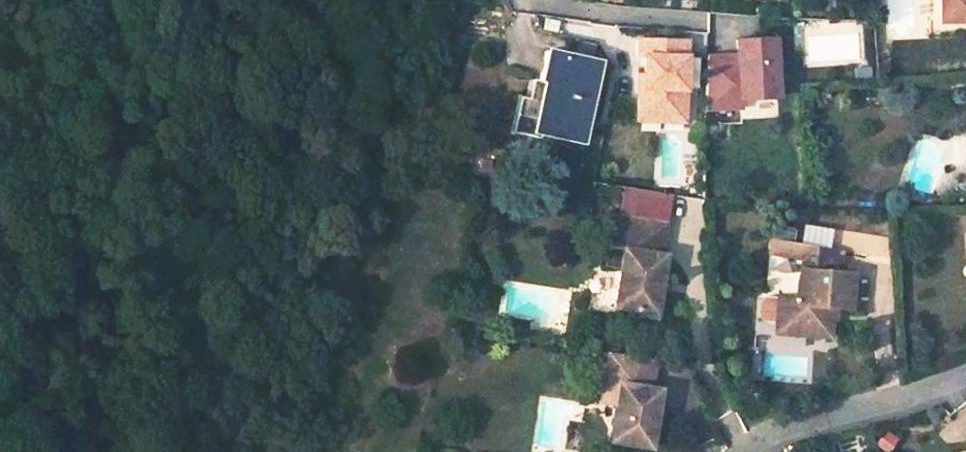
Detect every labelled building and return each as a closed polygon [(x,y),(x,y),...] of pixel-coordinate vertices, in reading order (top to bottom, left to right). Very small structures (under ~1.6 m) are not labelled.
[(938,25),(965,24),(965,0),(937,0),(938,25)] [(737,56),(707,58),(705,109),(741,108),(741,100),(778,97),(773,38),(742,40),(743,55),(737,56)] [(688,42),(639,40),(638,57),(644,57),(644,75),(643,111),(685,113),(688,42)] [(597,63),(547,53),(541,83),(544,83),(556,85),(546,134),(581,141),(597,63)] [(644,75),(639,75),(637,121),(685,123),(685,113),(643,111),(644,75)] [(556,85),(544,83),(535,131),(546,134),(556,85)] [(623,267),(615,308),(657,315),(667,256),(662,255),(667,223),(614,214),(608,246),(626,250),(623,267)] [(608,246),(605,264),(623,267),(626,250),(608,246)] [(793,337),(831,340),(833,310),(850,312),(854,274),(799,269),(796,299),(778,298),(777,300),(776,324),(775,326),(794,327),(793,337)] [(776,324),(777,300),(765,299),(761,303),(759,318),(763,322),(776,324)] [(775,336),(793,337),(794,327),(775,326),(775,336)] [(615,403),(608,442),(649,448),(660,389),(650,388),(655,359),(609,351),(604,381),(618,383),(615,403)] [(604,381),(601,401),(615,403),(618,383),(604,381)]
